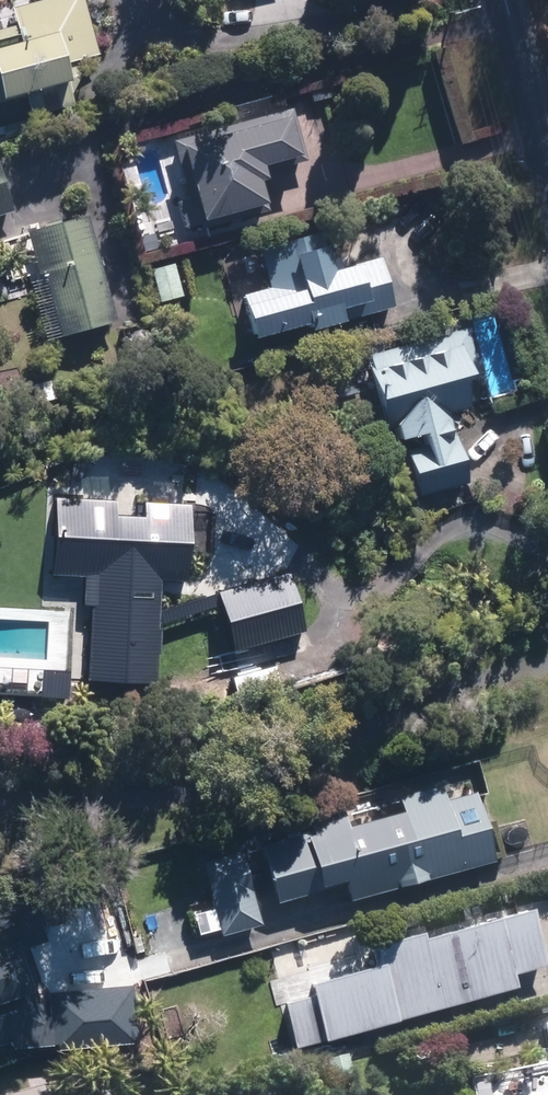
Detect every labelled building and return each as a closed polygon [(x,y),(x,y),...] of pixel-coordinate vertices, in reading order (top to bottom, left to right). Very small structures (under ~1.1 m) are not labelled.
[(28,98),(27,92),(72,81),(67,61),(97,53),(84,0),(30,0),(11,5),(16,24),(0,28),(0,105),(28,98)] [(290,106),(178,137),(171,139),(176,160),(184,158),(200,216),(265,198),(258,176),(266,173),(263,162),(302,151),(290,106)] [(13,209),(0,166),(0,213),(13,209)] [(86,215),(28,230),(40,278),(29,281),(44,339),(113,321),(86,215)] [(381,258),(343,267),(340,257),(329,260),(322,230),(260,246),(270,286),(238,293),(249,335),(305,321),(308,330),(344,321),(343,317),(357,314),(358,321),(395,312),(392,300),(381,258)] [(183,294),(175,260),(153,265),(161,299),(183,294)] [(365,350),(376,394),(384,429),(397,426),(408,474),(463,461),(444,378),(478,370),(467,326),(365,350)] [(216,594),(163,604),(163,584),(192,585),(194,511),(221,512),(223,466),(167,464),(166,499),(85,496),(53,495),(51,580),(76,581),(75,604),(87,605),(85,683),(160,686),(162,622),(220,611),(236,669),(314,648),(291,563),(213,584),(216,594)] [(403,810),(347,827),(343,812),(308,823),(309,828),(264,841),(281,900),(346,880),(351,898),(493,856),(473,789),(445,798),(441,783),(399,796),(403,810)] [(244,846),(199,856),(217,935),(262,924),(244,846)] [(309,982),(311,990),(282,998),(295,1044),(324,1036),(514,983),(511,971),(539,964),(527,921),(500,929),(309,982)] [(55,1086),(15,1094),(57,1094),(55,1086)]
